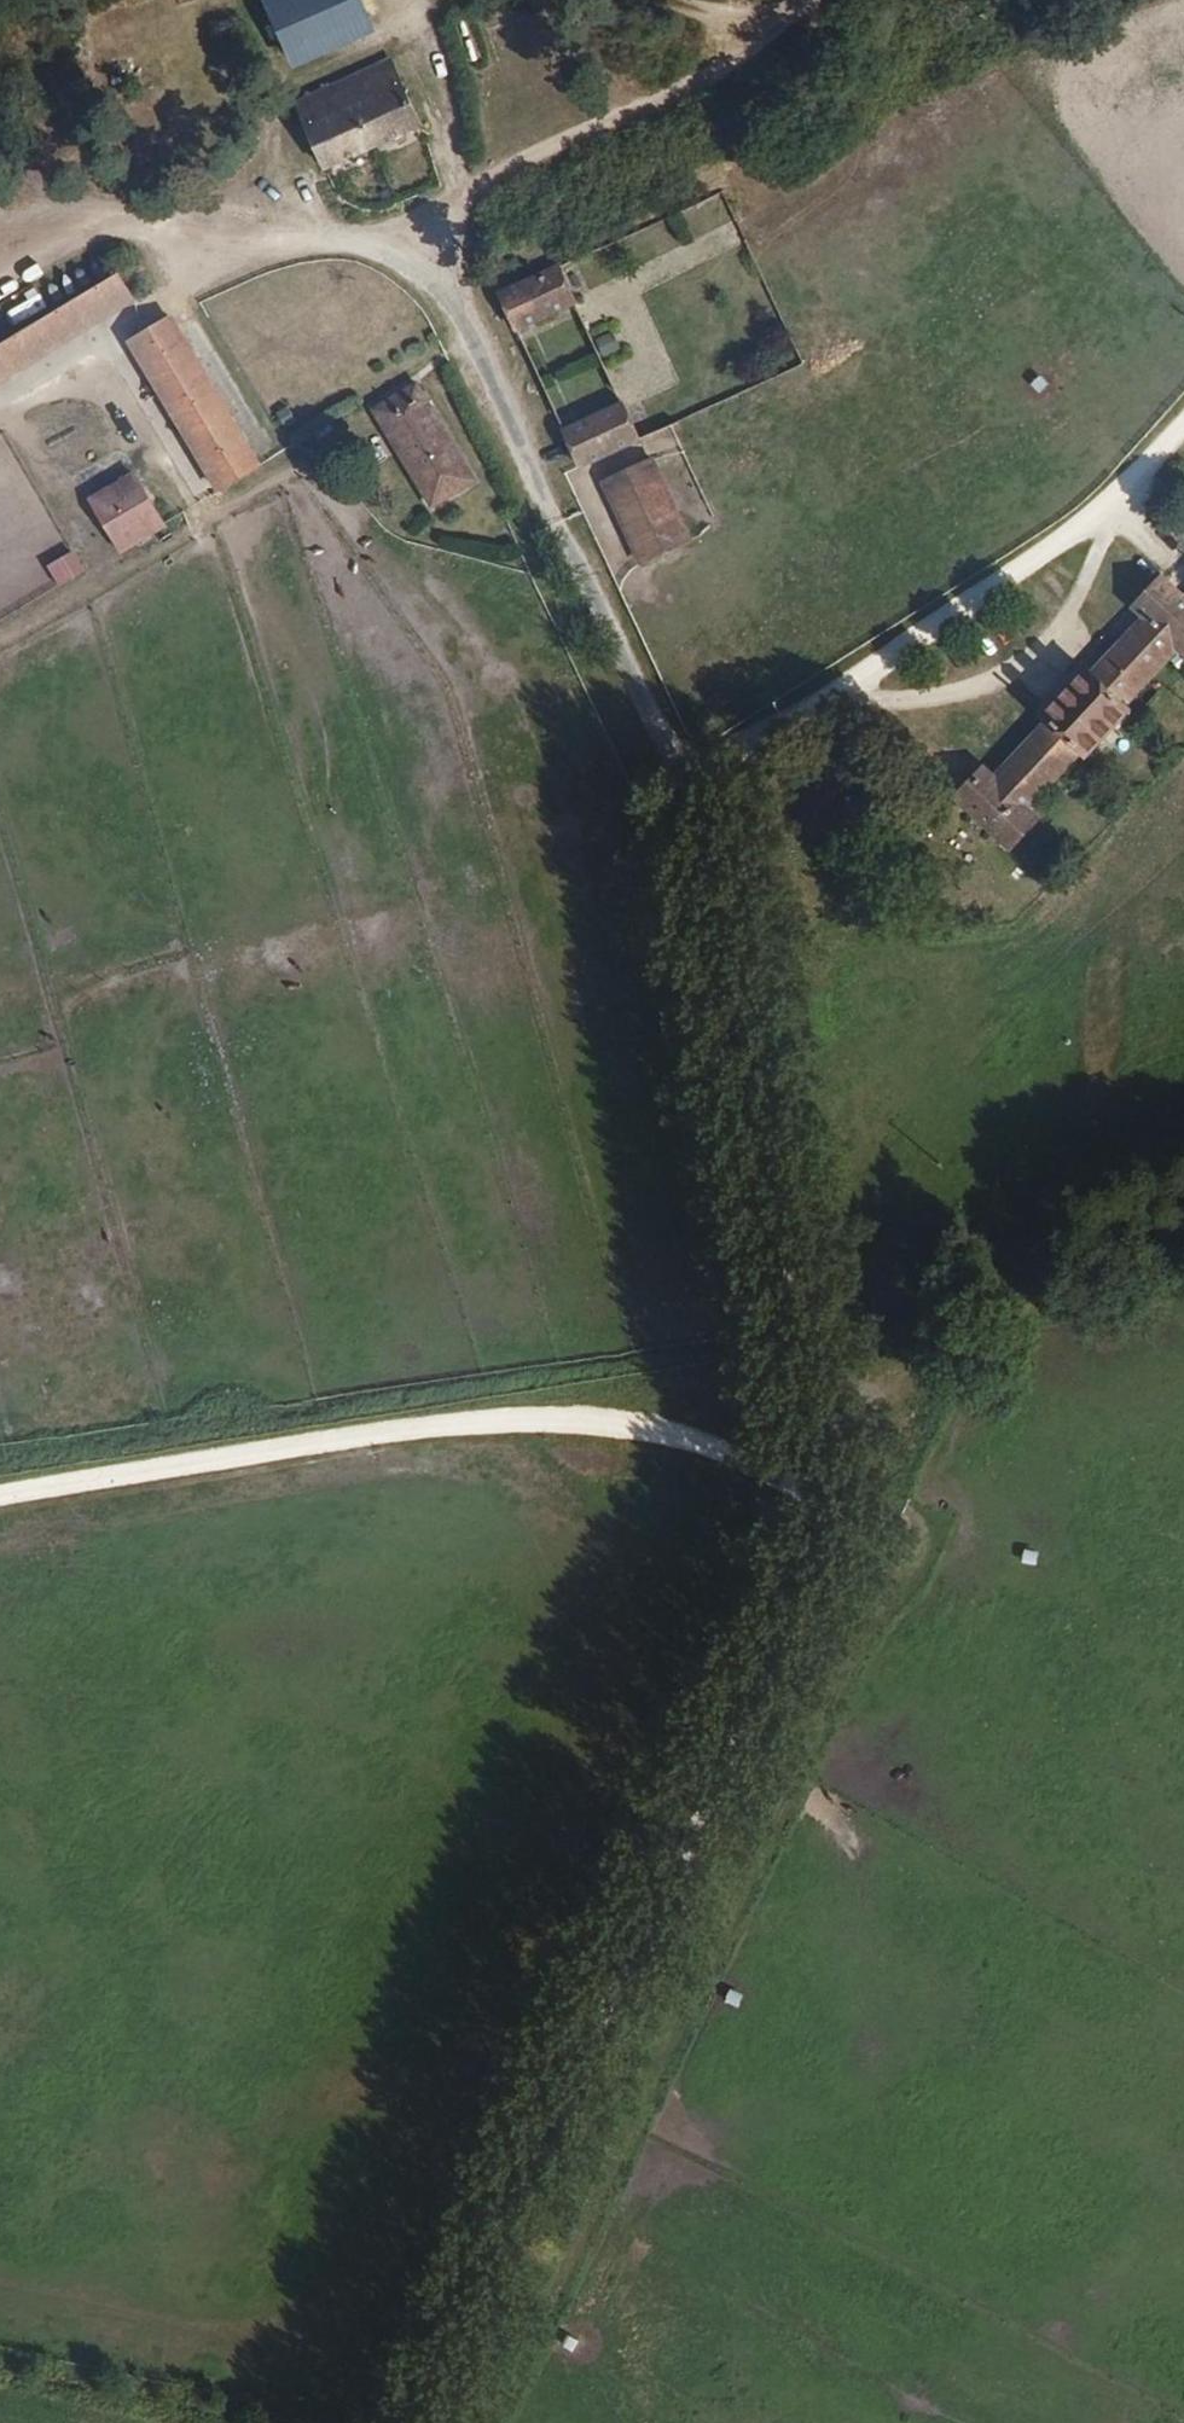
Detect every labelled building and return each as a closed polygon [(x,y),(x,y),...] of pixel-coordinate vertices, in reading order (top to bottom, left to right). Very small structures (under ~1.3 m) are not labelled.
[(365,0),(264,0),(293,68),(379,30),(365,0)] [(326,170),(424,124),(392,58),(295,104),(326,170)] [(579,303),(560,263),(498,292),(516,332),(579,303)] [(119,271),(0,343),(0,384),(137,301),(119,271)] [(218,495),(260,465),(173,314),(126,342),(218,495)] [(613,332),(594,340),(602,358),(621,350),(613,332)] [(478,481),(418,380),(372,410),(432,510),(478,481)] [(580,469),(642,440),(624,401),(563,430),(580,469)] [(297,420),(289,406),(278,413),(286,427),(297,420)] [(695,542),(655,457),(601,482),(641,567),(695,542)] [(89,498),(122,553),(167,526),(134,471),(89,498)] [(73,551),(47,566),(59,586),(85,571),(73,551)] [(950,798),(1009,852),(1042,818),(1031,809),(1080,756),(1086,760),(1133,710),(1128,706),(1178,653),(1183,660),(1183,595),(1162,574),(1130,608),(1140,617),(1091,672),(1086,667),(1039,716),(1044,721),(994,773),(983,764),(950,798)] [(1177,655),(1170,662),(1179,670),(1183,664),(1183,662),(1177,655)]
